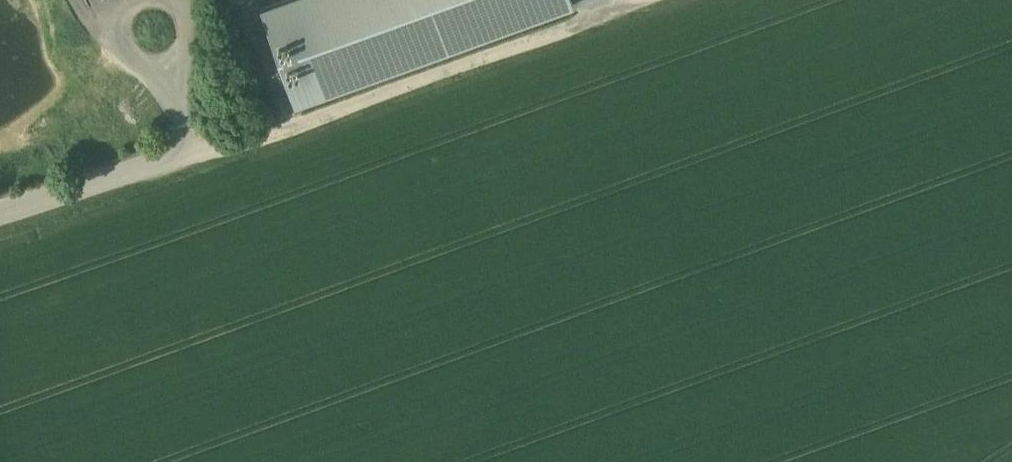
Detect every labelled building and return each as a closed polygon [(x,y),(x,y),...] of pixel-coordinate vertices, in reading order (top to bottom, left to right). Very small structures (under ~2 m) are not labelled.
[(570,0),(292,0),(260,11),(294,103),(571,3),(570,0)]
